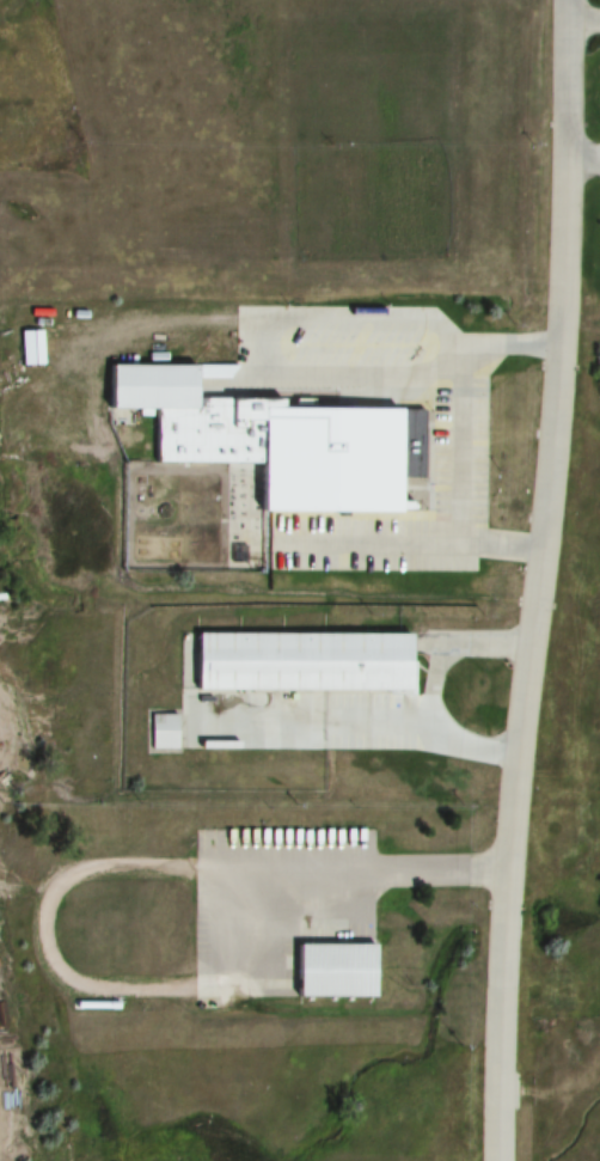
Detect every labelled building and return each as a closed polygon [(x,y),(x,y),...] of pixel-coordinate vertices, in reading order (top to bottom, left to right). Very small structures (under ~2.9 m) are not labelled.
[(104,366),(188,366),(188,410),(104,409),(104,366)] [(256,411),(392,413),(392,513),(256,513),(256,411)] [(191,637),(403,637),(403,690),(191,690),(191,637)] [(149,750),(174,750),(174,714),(149,714),(149,750)] [(368,947),(295,947),(295,994),(368,994),(368,947)]
